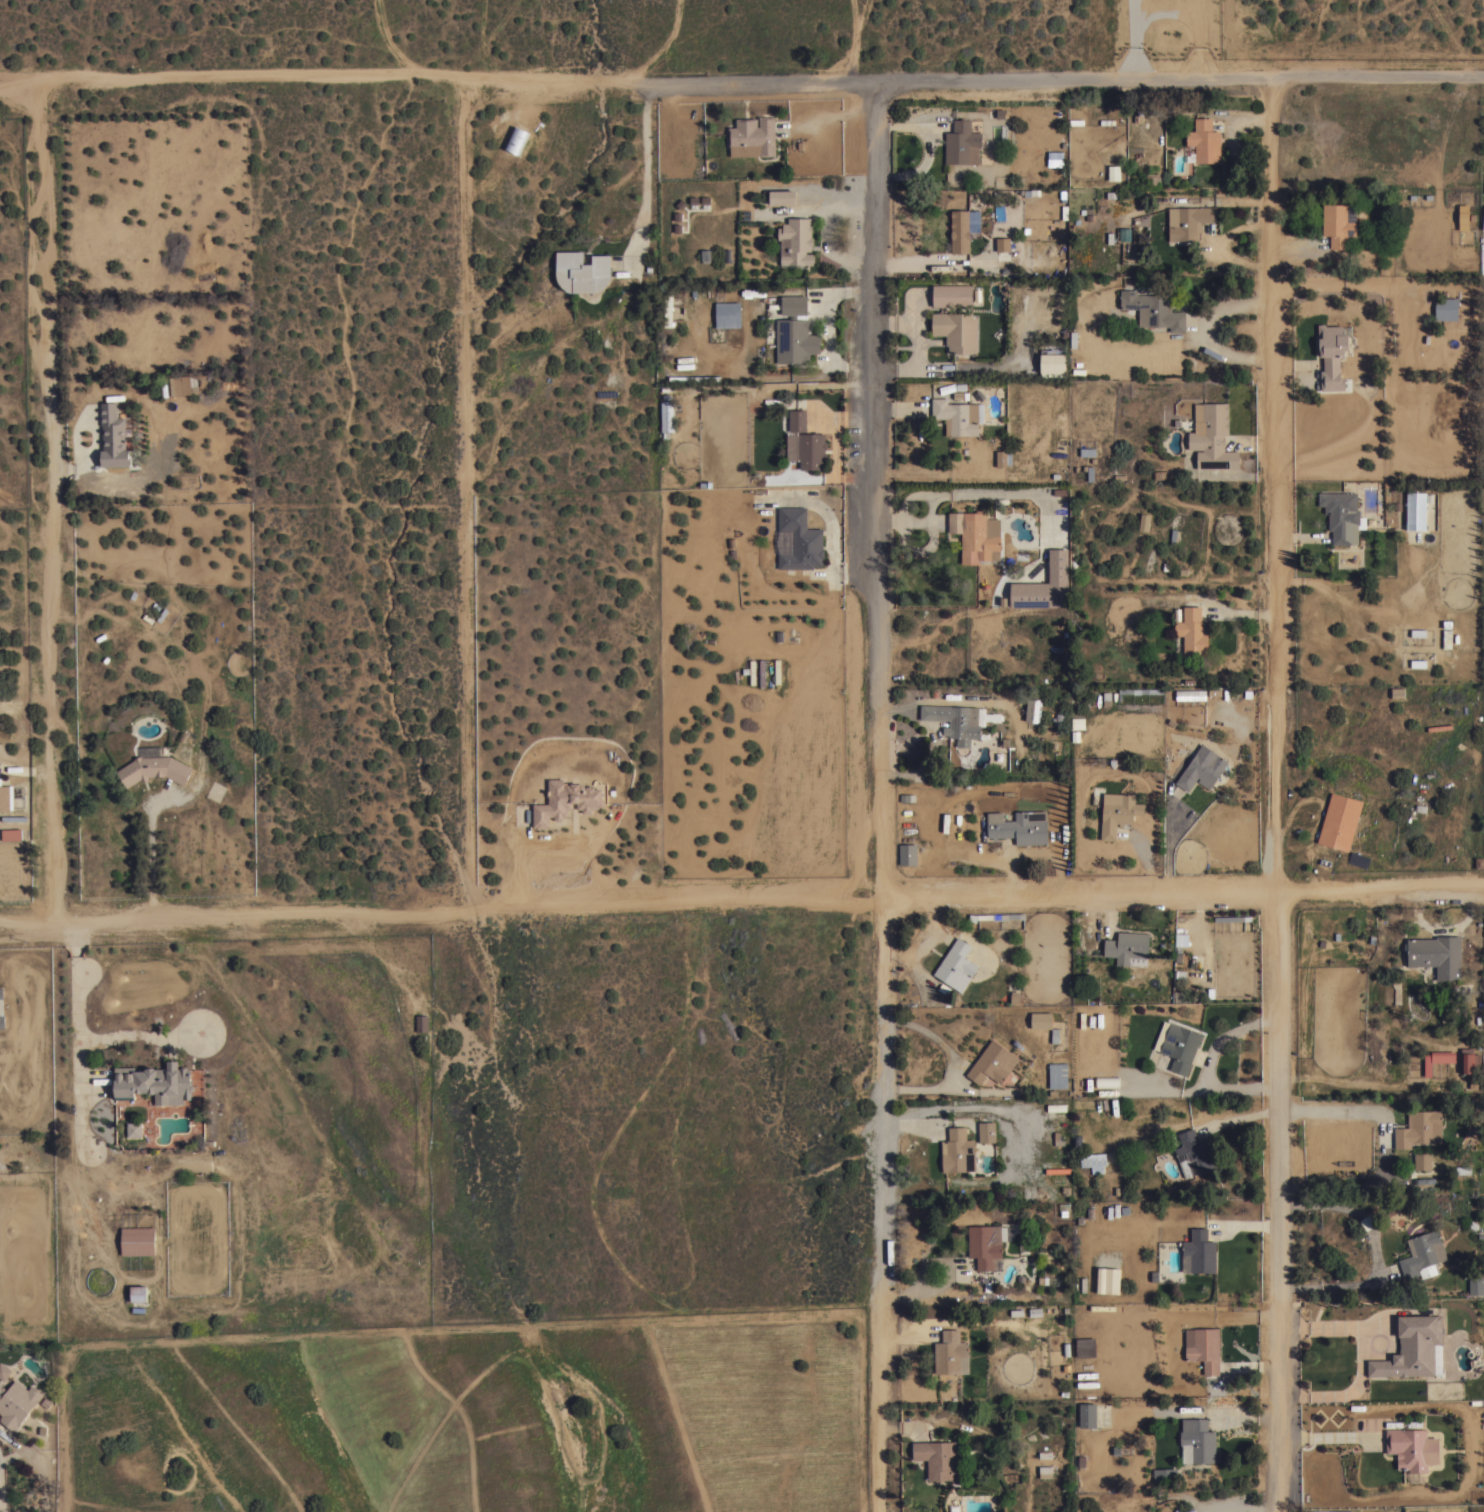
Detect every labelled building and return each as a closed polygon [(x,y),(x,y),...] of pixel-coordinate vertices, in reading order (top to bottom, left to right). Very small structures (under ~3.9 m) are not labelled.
[(775,155),(760,156),(760,155),(730,156),(730,146),(729,146),(728,127),(736,127),(736,118),(757,118),(757,126),(759,126),(759,116),(768,116),(774,116),(775,155)] [(1186,153),(1186,131),(1195,131),(1194,118),(1212,117),(1212,130),(1220,130),(1220,162),(1195,162),(1195,153),(1186,153)] [(946,131),(953,132),(954,119),(971,119),(970,132),(981,132),(981,146),(979,146),(978,164),(945,163),(946,131)] [(1146,184),(1145,176),(1146,176),(1146,173),(1159,173),(1159,175),(1160,175),(1160,184),(1146,184)] [(770,204),(769,190),(796,189),(796,204),(770,204)] [(1323,204),(1348,204),(1348,205),(1356,205),(1355,221),(1356,221),(1356,236),(1347,235),(1347,249),(1330,248),(1330,235),(1322,235),(1323,204)] [(1469,229),(1459,229),(1459,204),(1468,204),(1469,229)] [(1168,207),(1216,207),(1216,222),(1201,222),(1201,231),(1197,231),(1197,240),(1180,240),(1169,240),(1168,207)] [(969,253),(951,253),(951,210),(969,210),(969,253)] [(811,225),(812,225),(812,231),(811,231),(811,236),(812,236),(812,238),(813,238),(813,244),(812,244),(812,247),(811,247),(811,250),(806,250),(806,253),(813,253),(813,255),(814,255),(814,262),(813,262),(813,264),(804,264),(804,265),(800,265),(800,264),(780,264),(781,239),(778,239),(778,227),(782,227),(782,223),(788,223),(788,217),(811,217),(811,225)] [(996,237),(1010,237),(1010,245),(1014,245),(1014,251),(996,251),(996,237)] [(556,251),(583,251),(583,263),(591,263),(591,254),(610,254),(610,276),(609,279),(608,282),(606,284),(604,287),(601,289),(599,290),(595,292),(575,292),(575,293),(573,293),(568,292),(562,288),(558,283),(556,279),(557,279),(556,276),(556,274),(556,251)] [(932,306),(932,284),(972,285),(972,306),(932,306)] [(672,327),(664,326),(664,289),(673,289),(672,327)] [(1171,294),(1171,311),(1185,311),(1185,332),(1170,332),(1170,326),(1139,326),(1139,308),(1120,308),(1120,304),(1119,304),(1119,298),(1120,298),(1120,289),(1137,289),(1137,294),(1171,294)] [(807,295),(807,314),(781,314),(781,295),(807,295)] [(1435,320),(1435,297),(1458,298),(1457,320),(1435,320)] [(716,328),(715,303),(740,302),(741,327),(716,328)] [(977,352),(969,352),(967,354),(960,354),(958,353),(948,353),(948,345),(946,345),(946,335),(932,335),(932,332),(930,331),(930,326),(932,325),(932,323),(930,321),(931,316),(932,315),(932,313),(972,313),(972,317),(977,317),(977,352)] [(776,319),(790,318),(790,316),(796,316),(796,318),(808,318),(808,319),(809,320),(809,327),(808,328),(808,334),(821,334),(821,345),(820,345),(820,353),(809,353),(810,360),(808,361),(808,362),(777,363),(776,319)] [(1319,351),(1317,351),(1317,344),(1318,344),(1318,324),(1325,323),(1325,326),(1352,325),(1352,333),(1356,337),(1357,343),(1353,347),(1353,354),(1344,355),(1344,356),(1339,356),(1340,377),(1344,377),(1344,389),(1321,390),(1320,370),(1324,370),(1323,357),(1320,357),(1320,356),(1319,356),(1319,351)] [(1041,349),(1066,349),(1066,377),(1041,377),(1041,349)] [(191,394),(170,396),(169,376),(189,374),(191,394)] [(673,425),(670,425),(671,432),(665,432),(665,426),(664,426),(664,425),(661,425),(661,393),(662,393),(662,387),(673,386),(673,425)] [(983,403),(983,422),(978,422),(978,435),(945,435),(945,418),(932,418),(932,397),(947,397),(947,403),(983,403)] [(126,449),(129,448),(129,455),(131,455),(131,465),(102,466),(101,462),(101,460),(102,460),(102,456),(101,456),(100,453),(101,453),(101,449),(103,449),(102,425),(101,425),(100,402),(117,402),(117,417),(125,417),(126,449)] [(1197,468),(1197,450),(1203,451),(1203,449),(1188,449),(1188,431),(1195,431),(1195,403),(1203,403),(1203,402),(1228,402),(1228,403),(1228,411),(1228,413),(1228,421),(1228,429),(1228,434),(1224,434),(1224,450),(1239,450),(1239,456),(1240,457),(1240,462),(1239,463),(1239,468),(1197,468)] [(789,409),(806,409),(806,431),(789,431),(789,409)] [(798,433),(813,433),(813,431),(818,431),(818,433),(825,433),(825,441),(827,441),(827,448),(825,449),(825,451),(827,452),(827,459),(824,460),(824,469),(807,469),(807,470),(804,470),(804,469),(800,469),(800,460),(798,460),(798,433)] [(797,460),(787,460),(787,432),(797,432),(797,460)] [(1080,456),(1080,448),(1095,447),(1095,456),(1080,456)] [(996,450),(1006,450),(1006,451),(1012,451),(1012,464),(1006,464),(1006,467),(996,467),(996,450)] [(1083,470),(1083,465),(1088,465),(1094,465),(1094,481),(1088,481),(1088,470),(1083,470)] [(1426,493),(1433,493),(1433,502),(1426,502),(1426,530),(1406,530),(1406,504),(1404,504),(1404,502),(1406,502),(1406,491),(1426,492),(1426,493)] [(1357,492),(1357,509),(1359,509),(1359,516),(1366,516),(1366,528),(1358,528),(1358,543),(1349,543),(1349,544),(1332,544),(1332,530),(1328,530),(1328,513),(1324,513),(1324,505),(1318,505),(1318,492),(1357,492)] [(823,548),(824,548),(824,558),(822,558),(822,566),(813,566),(813,568),(778,568),(778,553),(792,553),(792,531),(778,530),(778,506),(807,506),(806,528),(823,528),(823,548)] [(1000,517),(1000,549),(1001,549),(1001,559),(979,559),(979,564),(961,564),(961,532),(948,532),(948,512),(981,512),(981,511),(987,511),(987,517),(1000,517)] [(1148,531),(1138,529),(1141,512),(1150,514),(1148,531)] [(1068,606),(1010,607),(1010,582),(1049,582),(1049,548),(1068,548),(1068,606)] [(1183,606),(1201,606),(1201,621),(1208,621),(1208,653),(1202,653),(1202,652),(1183,653),(1183,635),(1175,635),(1174,621),(1183,621),(1183,606)] [(1451,648),(1443,648),(1443,629),(1452,629),(1451,648)] [(1404,687),(1404,697),(1391,697),(1391,687),(1404,687)] [(1175,700),(1175,690),(1206,689),(1206,699),(1175,700)] [(1027,698),(1034,699),(1034,698),(1039,699),(1039,701),(1041,701),(1041,706),(1039,705),(1038,709),(1040,709),(1039,717),(1037,717),(1039,718),(1038,721),(1037,721),(1037,722),(1032,722),(1032,721),(1025,720),(1027,698)] [(979,706),(979,707),(985,707),(985,713),(992,713),(992,712),(1001,712),(1001,714),(1003,714),(1003,720),(1001,720),(1001,721),(992,721),(992,720),(985,720),(985,726),(980,725),(980,729),(989,729),(989,739),(971,738),(970,747),(969,747),(969,748),(971,751),(965,758),(956,750),(957,749),(958,749),(958,747),(956,746),(956,737),(950,737),(950,739),(943,738),(943,726),(948,726),(949,720),(920,719),(920,704),(979,706)] [(1063,719),(1064,719),(1064,722),(1063,722),(1063,725),(1060,725),(1060,727),(1057,727),(1057,726),(1055,726),(1055,721),(1052,721),(1052,717),(1055,717),(1055,713),(1063,713),(1063,719)] [(1085,717),(1085,729),(1072,729),(1072,717),(1085,717)] [(1228,761),(1209,788),(1198,780),(1199,778),(1197,777),(1187,791),(1175,782),(1186,765),(1187,766),(1202,744),(1228,761)] [(996,768),(1006,768),(1006,748),(996,748),(996,768)] [(170,755),(193,768),(184,785),(165,775),(148,776),(149,779),(141,782),(140,779),(127,787),(116,770),(134,759),(134,758),(141,755),(141,757),(170,755)] [(14,809),(0,809),(0,777),(1,777),(1,785),(13,785),(14,809)] [(533,804),(548,803),(548,796),(547,796),(547,790),(548,790),(548,779),(563,778),(563,782),(567,782),(567,784),(570,784),(570,782),(579,782),(579,784),(584,784),(584,786),(594,786),(594,788),(601,788),(601,798),(604,798),(604,806),(598,806),(598,808),(591,808),(591,812),(582,812),(582,809),(577,809),(577,802),(572,802),(572,809),(567,809),(567,816),(563,816),(563,818),(561,820),(557,820),(554,818),(554,816),(549,816),(549,826),(546,826),(546,827),(536,827),(536,826),(533,826),(533,804)] [(1116,840),(1100,839),(1101,819),(1102,819),(1103,792),(1135,794),(1134,803),(1144,803),(1144,814),(1133,813),(1133,827),(1129,827),(1130,823),(1122,823),(1122,826),(1119,826),(1119,823),(1117,823),(1116,840)] [(1331,792),(1363,801),(1348,851),(1317,842),(1331,792)] [(915,793),(915,795),(916,795),(916,799),(915,799),(915,801),(900,801),(900,793),(915,793)] [(1047,843),(1016,844),(1016,836),(997,837),(997,840),(993,840),(992,837),(988,837),(987,812),(1003,811),(1003,819),(1004,819),(1004,820),(1015,820),(1015,811),(1046,810),(1047,843)] [(21,828),(22,839),(2,840),(1,829),(21,828)] [(917,865),(899,865),(899,843),(917,843),(917,865)] [(1116,965),(1116,956),(1103,955),(1104,939),(1117,939),(1118,931),(1149,933),(1148,958),(1147,958),(1146,966),(1116,965)] [(1460,980),(1436,980),(1436,965),(1407,966),(1407,954),(1405,954),(1404,943),(1407,943),(1407,938),(1436,938),(1436,935),(1460,935),(1460,980)] [(957,936),(972,945),(965,956),(978,965),(961,992),(933,973),(957,936)] [(1174,990),(1185,991),(1185,1002),(1174,1002),(1174,990)] [(1052,1012),(1052,1028),(1059,1028),(1059,1042),(1051,1042),(1051,1028),(1031,1028),(1031,1012),(1052,1012)] [(428,1031),(416,1031),(416,1014),(428,1014),(428,1031)] [(1186,1075),(1170,1069),(1174,1057),(1159,1051),(1160,1050),(1153,1048),(1157,1036),(1164,1039),(1170,1022),(1202,1034),(1186,1075)] [(992,1038),(1019,1058),(1000,1083),(988,1074),(986,1077),(985,1076),(979,1084),(966,1074),(992,1038)] [(1460,1053),(1461,1053),(1461,1047),(1473,1047),(1473,1053),(1475,1053),(1475,1052),(1476,1052),(1476,1051),(1479,1051),(1479,1053),(1480,1053),(1480,1064),(1474,1064),(1474,1073),(1460,1073),(1460,1053)] [(1431,1062),(1431,1076),(1424,1076),(1424,1054),(1431,1054),(1431,1051),(1455,1051),(1455,1062),(1447,1062),(1431,1062)] [(154,1104),(154,1094),(148,1094),(148,1092),(142,1092),(142,1093),(135,1093),(135,1096),(134,1096),(134,1099),(116,1099),(115,1096),(114,1096),(114,1067),(133,1066),(133,1070),(144,1070),(144,1068),(146,1068),(146,1067),(154,1067),(154,1068),(167,1068),(166,1060),(178,1060),(178,1068),(179,1068),(179,1066),(187,1066),(187,1067),(190,1067),(191,1083),(193,1084),(194,1086),(194,1088),(193,1090),(191,1091),(190,1099),(184,1099),(184,1104),(154,1104)] [(1067,1088),(1049,1088),(1048,1063),(1067,1062),(1067,1088)] [(1096,1087),(1096,1076),(1105,1076),(1105,1075),(1109,1075),(1109,1076),(1116,1076),(1116,1073),(1118,1073),(1118,1076),(1119,1076),(1119,1089),(1117,1089),(1117,1087),(1096,1087)] [(1066,1103),(1066,1111),(1047,1111),(1047,1104),(1066,1103)] [(1442,1142),(1411,1143),(1411,1148),(1395,1148),(1394,1127),(1396,1127),(1396,1123),(1408,1123),(1408,1111),(1433,1110),(1441,1110),(1442,1142)] [(978,1122),(995,1121),(996,1142),(979,1142),(978,1122)] [(141,1122),(141,1137),(127,1137),(127,1122),(141,1122)] [(943,1172),(941,1140),(948,1140),(948,1127),(966,1126),(967,1138),(974,1137),(975,1170),(943,1172)] [(1214,1160),(1217,1159),(1220,1166),(1216,1168),(1215,1166),(1185,1177),(1174,1148),(1182,1145),(1180,1139),(1177,1140),(1176,1136),(1178,1135),(1177,1133),(1193,1127),(1198,1139),(1205,1136),(1214,1160)] [(1431,1169),(1414,1169),(1414,1153),(1424,1153),(1424,1151),(1429,1151),(1429,1153),(1431,1153),(1431,1169)] [(1081,1166),(1080,1154),(1105,1152),(1106,1165),(1081,1166)] [(1456,1174),(1455,1166),(1471,1165),(1471,1173),(1456,1174)] [(1002,1256),(1002,1259),(996,1259),(996,1257),(993,1257),(993,1270),(976,1270),(976,1257),(968,1257),(968,1225),(1002,1225),(1002,1256)] [(121,1255),(121,1227),(154,1227),(155,1254),(121,1255)] [(1216,1272),(1191,1272),(1191,1271),(1182,1271),(1182,1254),(1182,1240),(1191,1240),(1191,1227),(1207,1227),(1207,1229),(1210,1229),(1210,1231),(1207,1231),(1207,1240),(1216,1240),(1216,1272)] [(1437,1228),(1447,1259),(1435,1262),(1439,1272),(1422,1278),(1420,1274),(1404,1279),(1398,1259),(1411,1255),(1406,1239),(1437,1228)] [(1483,1294),(1469,1294),(1469,1273),(1483,1273),(1483,1294)] [(130,1301),(130,1285),(146,1285),(147,1301),(130,1301)] [(1441,1315),(1442,1344),(1441,1344),(1442,1374),(1434,1374),(1434,1375),(1408,1375),(1408,1376),(1399,1376),(1399,1375),(1367,1376),(1367,1360),(1392,1359),(1392,1353),(1399,1353),(1399,1349),(1400,1349),(1400,1342),(1399,1342),(1399,1336),(1397,1336),(1397,1315),(1441,1315)] [(969,1373),(935,1373),(934,1342),(942,1342),(942,1329),(959,1328),(959,1341),(968,1341),(969,1373)] [(1219,1328),(1219,1374),(1203,1375),(1203,1360),(1185,1360),(1185,1346),(1194,1346),(1193,1328),(1219,1328)] [(1095,1337),(1096,1356),(1077,1357),(1076,1338),(1095,1337)] [(3,1381),(0,1378),(0,1361),(12,1370),(3,1381)] [(6,1425),(0,1420),(0,1418),(2,1415),(0,1413),(0,1384),(7,1390),(15,1379),(28,1389),(31,1385),(43,1394),(34,1407),(33,1406),(19,1423),(20,1424),(15,1431),(12,1429),(10,1429),(7,1427),(6,1425)] [(1079,1404),(1096,1404),(1096,1428),(1079,1428),(1079,1404)] [(1215,1462),(1182,1462),(1182,1445),(1180,1445),(1180,1431),(1182,1431),(1182,1418),(1207,1418),(1207,1431),(1215,1430),(1215,1462)] [(1438,1438),(1438,1465),(1427,1465),(1427,1472),(1409,1472),(1409,1469),(1397,1469),(1397,1453),(1386,1453),(1385,1429),(1402,1428),(1402,1429),(1426,1429),(1426,1438),(1438,1438)] [(956,1467),(952,1467),(953,1479),(944,1479),(944,1481),(935,1481),(935,1480),(928,1480),(927,1459),(913,1460),(912,1442),(955,1441),(956,1467)] [(1052,1466),(1052,1472),(1051,1472),(1051,1477),(1041,1477),(1041,1473),(1039,1473),(1039,1466),(1052,1466)]
